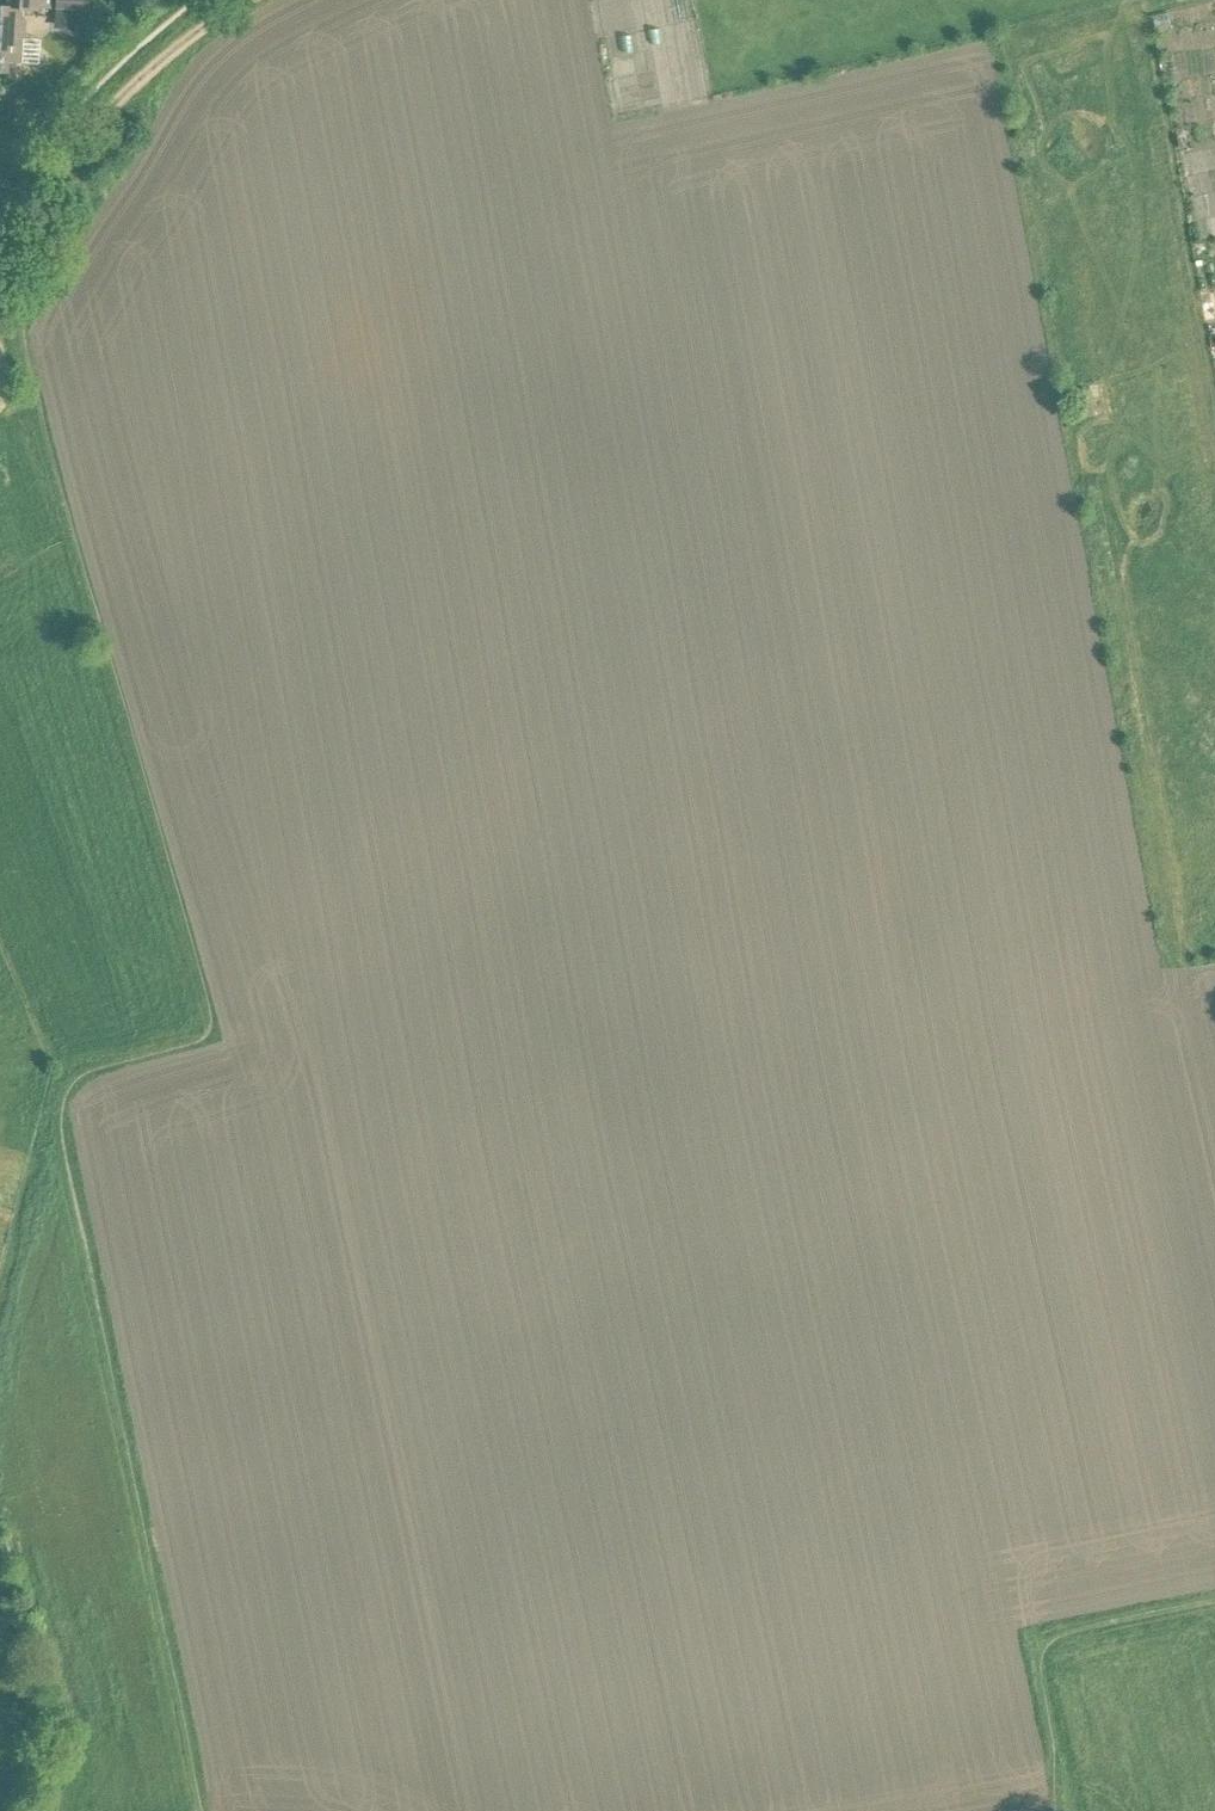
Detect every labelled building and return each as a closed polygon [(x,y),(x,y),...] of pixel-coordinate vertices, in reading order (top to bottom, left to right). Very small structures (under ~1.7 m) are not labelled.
[(46,9),(52,9),(53,0),(4,0),(4,3),(4,5),(27,6),(35,7),(35,8),(46,9)] [(56,9),(90,10),(91,0),(57,0),(56,9)] [(4,3),(0,3),(0,71),(7,71),(8,63),(23,64),(27,6),(4,5),(4,3)] [(88,11),(74,11),(55,9),(53,28),(73,29),(74,23),(87,24),(88,11)]
